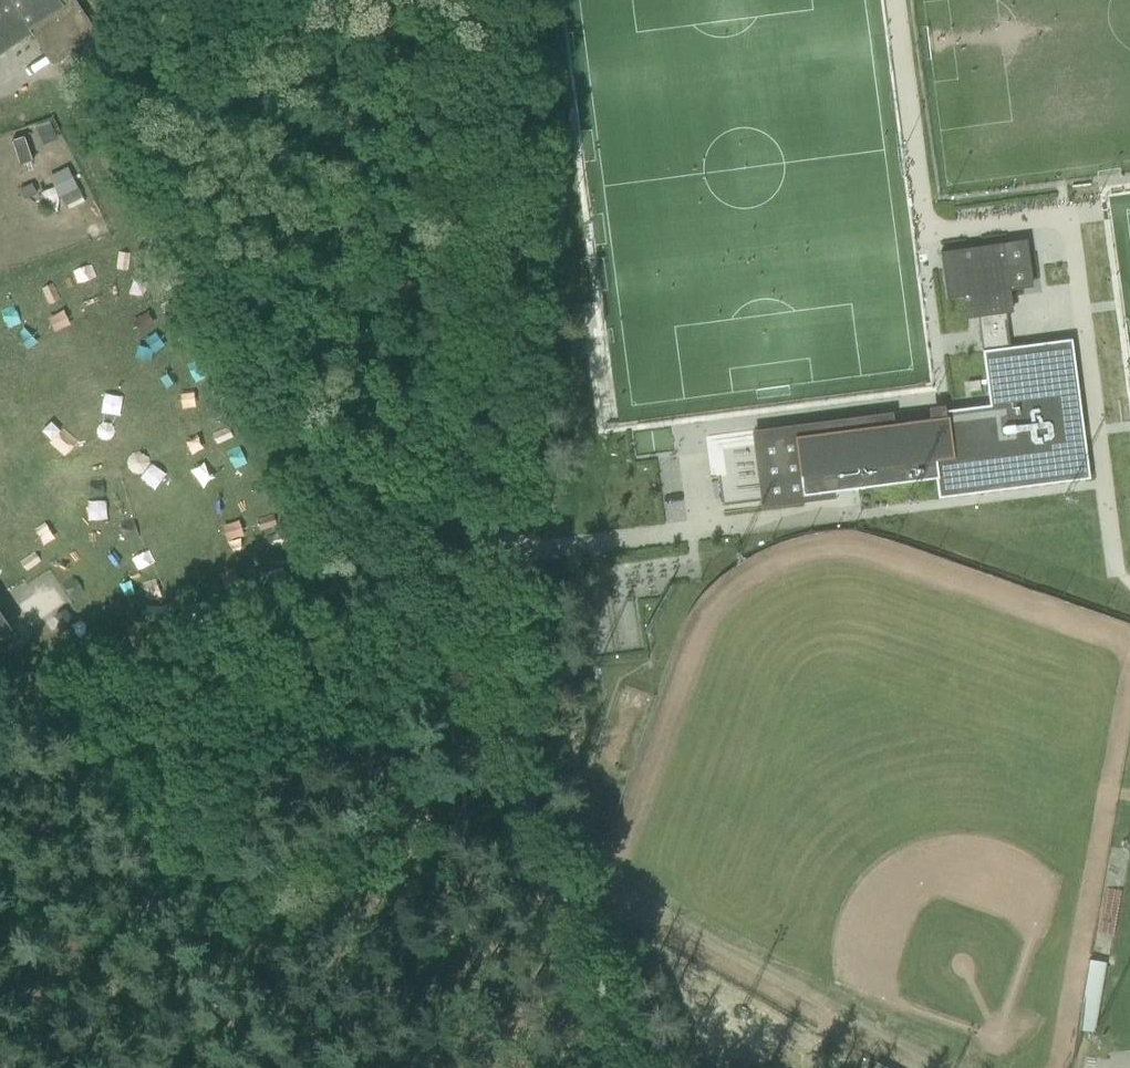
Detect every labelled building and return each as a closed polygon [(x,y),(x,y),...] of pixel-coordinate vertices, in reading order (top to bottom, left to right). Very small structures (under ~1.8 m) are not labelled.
[(30,30),(55,67),(56,65),(100,36),(76,0),(67,0),(62,3),(60,0),(0,0),(0,51),(30,30)] [(15,139),(23,163),(34,159),(27,135),(15,139)] [(52,173),(64,204),(83,196),(71,166),(52,173)] [(944,252),(940,252),(942,269),(947,299),(950,298),(950,297),(963,296),(966,318),(967,318),(977,316),(982,351),(1010,347),(1006,322),(1007,322),(1006,312),(1011,311),(1009,297),(1009,293),(1002,245),(957,251),(944,253),(944,252)] [(894,424),(795,437),(800,476),(801,484),(803,495),(813,494),(836,491),(857,489),(936,479),(938,498),(970,494),(975,493),(983,492),(989,492),(997,491),(1002,490),(1011,489),(1016,488),(1024,487),(1030,486),(1038,485),(1043,485),(1051,484),(1057,483),(1065,482),(1070,481),(1079,480),(1084,479),(1089,479),(1085,441),(1083,427),(1071,339),(1010,347),(982,351),(988,395),(989,405),(945,411),(946,417),(930,419),(894,424)] [(66,608),(54,616),(61,626),(72,619),(66,608)] [(19,641),(0,612),(0,653),(19,641)] [(54,615),(44,622),(51,633),(61,626),(54,616),(54,615)] [(1100,1030),(1107,960),(1090,958),(1083,1029),(1100,1030)]
